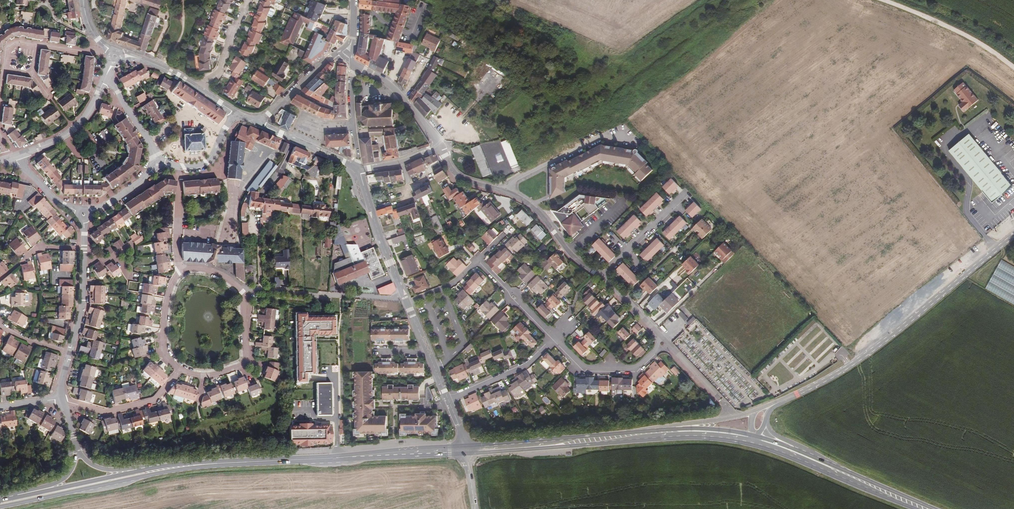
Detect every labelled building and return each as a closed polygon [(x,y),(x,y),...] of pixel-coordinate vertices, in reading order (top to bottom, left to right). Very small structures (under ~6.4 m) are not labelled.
[(32,8),(33,0),(23,0),(22,7),(32,8)] [(77,0),(70,0),(73,13),(74,18),(75,18),(76,22),(82,22),(79,8),(77,0)] [(111,29),(105,28),(103,34),(107,36),(106,40),(109,41),(109,42),(126,47),(128,38),(125,38),(126,33),(122,32),(131,0),(119,0),(111,29)] [(162,9),(163,4),(155,2),(155,0),(135,0),(135,3),(141,4),(142,3),(162,9)] [(219,5),(218,4),(214,16),(211,15),(208,24),(208,25),(207,28),(216,31),(217,28),(218,28),(220,25),(220,23),(223,23),(224,19),(222,19),(224,16),(227,17),(228,16),(229,13),(228,12),(227,12),(228,8),(229,9),(231,5),(229,4),(230,1),(232,1),(232,0),(221,0),(219,5)] [(314,0),(312,0),(308,7),(312,9),(308,17),(318,21),(326,5),(314,0)] [(408,6),(400,4),(385,1),(359,0),(358,0),(358,9),(394,11),(390,25),(385,38),(397,41),(400,30),(408,6)] [(268,6),(260,3),(258,2),(256,6),(258,7),(256,11),(255,14),(256,15),(264,18),(265,18),(268,10),(267,10),(268,6)] [(104,21),(97,10),(92,15),(100,26),(104,21)] [(73,22),(76,22),(75,18),(74,18),(73,13),(63,15),(64,22),(71,21),(70,17),(72,17),(73,22)] [(149,53),(154,37),(160,17),(150,14),(142,42),(133,40),(131,48),(149,53)] [(296,14),(293,20),(290,18),(281,40),(286,42),(291,45),(300,26),(301,22),(306,24),(304,28),(311,31),(312,29),(315,24),(326,28),(324,31),(329,34),(328,35),(323,33),(316,30),(309,45),(305,52),(300,50),(298,54),(303,57),(300,65),(305,70),(326,52),(324,52),(327,46),(330,41),(334,42),(336,39),(341,41),(342,38),(343,34),(344,30),(344,23),(335,20),(334,24),(332,29),(329,28),(303,17),(296,14)] [(378,58),(379,54),(382,46),(379,45),(380,43),(381,38),(373,36),(369,35),(368,15),(358,14),(358,33),(357,36),(356,47),(354,58),(358,60),(363,63),(382,74),(385,63),(377,60),(378,58)] [(251,29),(259,33),(262,25),(261,24),(263,21),(254,17),(253,17),(251,21),(252,21),(251,25),(250,29),(251,29)] [(506,21),(499,18),(497,23),(503,26),(506,21)] [(1,52),(1,51),(1,46),(5,44),(6,43),(5,42),(8,40),(9,39),(11,40),(13,38),(15,37),(20,38),(21,37),(23,37),(26,38),(25,39),(28,39),(32,40),(40,41),(41,41),(42,38),(49,39),(49,42),(54,43),(58,43),(59,35),(50,33),(50,31),(47,30),(43,30),(43,32),(34,31),(34,30),(30,30),(30,29),(27,29),(25,30),(24,30),(22,30),(21,28),(18,28),(17,28),(14,28),(13,28),(11,28),(8,30),(7,30),(5,31),(5,33),(6,34),(4,35),(2,37),(0,36),(0,52),(1,52)] [(215,34),(206,31),(205,30),(202,40),(203,41),(212,44),(215,45),(216,41),(214,40),(215,38),(216,34),(215,34)] [(246,42),(255,45),(256,46),(260,36),(258,35),(250,32),(247,31),(245,35),(247,35),(246,38),(245,41),(246,42)] [(75,34),(66,33),(65,36),(67,36),(66,45),(72,45),(75,46),(76,37),(75,37),(75,34)] [(433,52),(438,41),(426,34),(421,44),(430,48),(429,50),(433,52)] [(397,41),(395,48),(412,52),(413,44),(397,41)] [(211,47),(202,43),(199,52),(201,52),(199,56),(210,59),(211,55),(210,55),(211,51),(212,47),(211,47)] [(240,51),(238,55),(248,59),(249,55),(251,56),(254,48),(245,44),(244,44),(243,47),(241,51),(240,51)] [(38,70),(37,74),(45,85),(48,88),(53,84),(47,76),(48,68),(50,51),(41,50),(40,53),(39,62),(38,67),(38,70)] [(414,64),(419,55),(412,51),(412,52),(398,82),(404,85),(404,83),(405,82),(406,82),(414,64)] [(74,60),(75,57),(71,56),(67,56),(63,55),(63,59),(61,59),(61,62),(64,62),(64,64),(72,65),(72,63),(75,64),(76,60),(74,60)] [(94,76),(93,75),(93,71),(94,66),(95,60),(96,60),(94,57),(86,55),(84,65),(85,65),(83,83),(81,91),(78,90),(78,94),(85,96),(86,92),(90,93),(91,88),(92,84),(92,80),(92,77),(93,78),(94,76)] [(421,118),(427,112),(431,117),(440,109),(435,104),(420,97),(429,87),(436,77),(431,74),(438,61),(432,58),(430,63),(428,68),(427,71),(422,78),(420,81),(416,86),(406,98),(406,100),(421,118)] [(232,63),(233,64),(232,66),(229,72),(233,74),(231,79),(236,81),(238,81),(240,78),(238,77),(245,65),(235,59),(232,63)] [(210,62),(199,63),(200,67),(199,67),(200,76),(211,74),(210,70),(210,65),(211,65),(210,62)] [(282,74),(287,66),(281,62),(272,76),(280,82),(284,77),(282,74)] [(341,63),(336,63),(335,75),(335,97),(329,94),(328,98),(321,94),(328,82),(322,77),(327,72),(331,62),(327,62),(322,67),(317,72),(315,71),(312,74),(313,75),(308,80),(301,86),(298,89),(309,94),(314,96),(322,101),(334,108),(333,110),(317,105),(294,93),(291,100),(304,107),(315,113),(322,116),(327,117),(333,118),(343,117),(342,101),(341,94),(342,91),(342,79),(343,67),(343,65),(341,65),(341,63)] [(471,87),(475,90),(491,70),(505,82),(491,100),(494,103),(512,81),(490,63),(471,87)] [(137,82),(136,81),(139,79),(140,80),(144,78),(145,79),(149,78),(146,72),(143,68),(140,70),(136,72),(135,71),(130,73),(124,76),(118,79),(123,88),(126,86),(127,87),(137,82)] [(265,79),(255,72),(253,74),(254,75),(250,81),(260,87),(265,79)] [(22,88),(30,90),(36,98),(42,93),(39,90),(32,81),(31,79),(19,78),(15,77),(11,76),(6,76),(5,85),(14,86),(22,88)] [(166,91),(171,82),(164,78),(163,79),(160,77),(157,84),(164,88),(163,89),(166,91)] [(269,77),(267,81),(273,86),(276,82),(269,77)] [(232,83),(225,95),(234,100),(243,83),(238,81),(236,81),(234,84),(232,83)] [(218,124),(225,114),(188,88),(186,87),(182,84),(179,82),(171,92),(180,98),(190,105),(198,111),(205,115),(213,121),(218,124)] [(963,113),(977,102),(963,84),(953,91),(962,103),(958,107),(963,113)] [(252,90),(253,88),(248,85),(245,90),(251,93),(248,100),(261,106),(266,97),(252,90)] [(283,91),(274,86),(270,91),(274,93),(272,95),(276,97),(283,91)] [(77,103),(70,94),(58,104),(65,112),(77,103)] [(435,104),(437,105),(441,102),(440,101),(440,100),(435,95),(431,99),(435,104)] [(354,115),(359,115),(359,111),(365,106),(369,106),(368,101),(359,101),(359,96),(353,97),(354,115)] [(26,142),(25,141),(24,141),(20,138),(19,138),(12,128),(11,127),(12,122),(11,122),(11,118),(13,109),(17,110),(17,106),(18,103),(12,102),(12,100),(9,100),(8,109),(4,108),(3,112),(1,125),(4,125),(4,129),(7,132),(9,135),(7,136),(11,141),(13,143),(14,142),(19,148),(26,144),(26,142)] [(359,111),(359,115),(359,120),(365,122),(388,122),(388,115),(392,115),(392,110),(388,109),(388,104),(381,104),(381,101),(368,101),(369,106),(365,106),(359,111)] [(148,102),(142,106),(144,109),(145,108),(155,123),(157,122),(158,124),(165,120),(162,114),(160,115),(155,106),(156,106),(154,103),(150,105),(148,102)] [(107,105),(101,104),(98,113),(102,113),(102,116),(110,118),(112,110),(109,109),(109,106),(107,105)] [(52,121),(60,116),(53,108),(44,115),(40,110),(37,111),(36,113),(39,117),(41,117),(47,124),(52,121)] [(279,108),(276,111),(280,113),(276,123),(279,124),(278,126),(286,130),(293,115),(282,110),(279,108)] [(125,145),(124,146),(125,154),(126,154),(125,159),(124,158),(121,163),(121,164),(103,176),(107,182),(111,188),(116,184),(127,177),(126,175),(136,168),(136,166),(140,147),(134,137),(136,136),(135,135),(136,134),(125,118),(124,119),(123,116),(120,112),(117,112),(116,118),(119,122),(113,126),(125,145)] [(392,130),(392,126),(380,126),(382,147),(394,146),(392,130)] [(192,129),(184,129),(184,131),(186,152),(204,151),(203,134),(192,134),(192,129)] [(274,152),(278,143),(250,129),(249,131),(245,129),(245,130),(241,130),(240,142),(244,143),(243,151),(248,153),(251,146),(250,146),(251,142),(253,142),(274,152)] [(36,136),(37,137),(34,138),(36,142),(43,140),(41,137),(46,135),(45,131),(40,133),(41,134),(36,136)] [(337,145),(335,151),(349,157),(346,133),(338,133),(334,133),(324,134),(325,146),(327,146),(337,145)] [(362,162),(377,160),(375,149),(376,149),(376,143),(369,143),(369,138),(368,135),(357,136),(362,162)] [(971,135),(950,151),(993,203),(1013,187),(971,135)] [(518,164),(508,140),(501,142),(511,167),(518,164)] [(240,142),(234,142),(231,141),(229,162),(229,168),(227,179),(240,180),(241,171),(242,166),(242,164),(243,155),(243,151),(244,143),(240,142)] [(483,177),(492,173),(480,145),(472,148),(483,177)] [(284,157),(289,148),(283,146),(279,155),(284,157)] [(394,146),(382,147),(383,151),(380,151),(381,159),(389,158),(396,157),(396,155),(395,150),(394,146)] [(414,146),(395,150),(396,155),(415,150),(414,146)] [(551,170),(551,201),(566,191),(565,189),(566,178),(575,174),(576,175),(602,161),(628,166),(643,181),(654,171),(647,164),(648,163),(638,153),(638,151),(638,150),(637,150),(636,150),(635,151),(635,152),(633,151),(603,146),(601,146),(600,146),(599,147),(598,147),(595,149),(576,158),(576,159),(569,162),(568,161),(558,165),(559,167),(557,168),(556,167),(555,167),(555,168),(554,168),(554,169),(553,170),(552,171),(551,170)] [(305,164),(309,156),(293,150),(292,149),(287,167),(291,169),(293,166),(295,160),(305,164)] [(42,154),(36,159),(38,162),(36,163),(42,170),(56,187),(60,184),(61,182),(60,180),(58,179),(60,177),(56,173),(57,172),(53,167),(51,168),(49,164),(45,160),(46,159),(42,154)] [(316,165),(319,166),(321,161),(315,159),(311,166),(314,168),(316,165)] [(425,166),(426,168),(434,163),(432,160),(431,159),(430,159),(425,161),(419,163),(422,167),(425,166)] [(417,169),(422,167),(419,163),(418,161),(414,163),(409,165),(411,175),(417,173),(417,169)] [(439,170),(434,163),(426,168),(431,175),(439,170)] [(511,167),(514,174),(522,170),(518,164),(511,167)] [(258,191),(276,171),(268,165),(247,189),(252,194),(256,190),(258,191)] [(403,178),(411,175),(409,165),(405,166),(401,167),(403,178)] [(431,175),(433,179),(441,174),(439,170),(431,175)] [(365,173),(366,183),(375,182),(375,180),(381,179),(382,181),(387,181),(386,171),(379,172),(365,173)] [(245,195),(244,197),(247,198),(246,208),(260,210),(260,217),(263,217),(263,214),(266,214),(266,220),(271,221),(271,211),(300,214),(300,207),(298,207),(298,204),(275,201),(286,177),(281,174),(272,186),(275,187),(274,189),(276,190),(276,188),(278,189),(275,196),(272,201),(262,200),(259,200),(256,199),(256,195),(251,195),(245,194),(245,195)] [(436,185),(445,179),(443,176),(441,174),(433,179),(432,179),(434,183),(436,185)] [(124,205),(125,206),(132,216),(161,197),(161,195),(163,194),(164,195),(171,193),(174,193),(176,181),(172,181),(168,180),(165,179),(161,181),(154,186),(154,185),(132,199),(124,205)] [(183,187),(184,196),(219,193),(219,188),(222,188),(221,181),(218,182),(218,179),(215,179),(191,181),(183,182),(183,187)] [(672,180),(664,188),(670,195),(672,193),(674,194),(676,192),(675,191),(676,189),(679,187),(672,180)] [(25,186),(18,184),(11,183),(11,185),(0,182),(0,194),(1,194),(0,197),(2,197),(2,195),(8,196),(9,194),(14,195),(13,198),(15,199),(15,198),(22,199),(24,189),(25,186)] [(75,184),(72,184),(71,186),(66,185),(66,184),(60,184),(56,187),(59,190),(63,191),(63,195),(75,195),(81,195),(81,185),(75,185),(75,184)] [(101,191),(106,191),(104,184),(97,184),(97,186),(92,186),(92,184),(88,184),(88,186),(83,186),(83,194),(84,195),(89,195),(92,195),(97,195),(101,195),(101,191)] [(421,197),(425,195),(422,189),(407,197),(410,203),(416,200),(421,197)] [(443,196),(448,203),(452,200),(458,196),(455,191),(450,194),(446,189),(442,192),(444,195),(443,196)] [(47,229),(49,230),(51,228),(54,232),(59,236),(61,234),(66,239),(74,232),(72,230),(70,227),(67,229),(65,226),(61,222),(59,219),(57,217),(54,214),(56,213),(54,210),(51,208),(50,206),(45,201),(38,193),(28,202),(34,209),(36,207),(43,216),(47,221),(46,222),(49,225),(47,227),(48,228),(47,229)] [(452,200),(458,210),(459,209),(467,204),(467,203),(465,200),(461,194),(458,196),(452,200)] [(665,201),(658,194),(641,210),(647,217),(649,215),(651,216),(653,214),(652,213),(653,211),(659,206),(660,205),(661,206),(664,204),(663,203),(665,201)] [(567,205),(558,212),(562,213),(564,223),(562,224),(565,228),(566,228),(567,229),(566,230),(573,240),(579,234),(578,232),(584,227),(581,223),(583,221),(577,213),(585,208),(590,216),(599,209),(596,205),(596,202),(599,202),(600,201),(601,200),(601,198),(581,195),(577,198),(576,198),(577,198),(577,197),(573,199),(571,201),(567,204),(567,205)] [(420,206),(425,204),(421,197),(416,200),(420,206)] [(306,208),(301,207),(301,214),(311,215),(311,218),(318,219),(318,216),(327,218),(329,218),(329,208),(324,208),(324,206),(319,205),(319,207),(312,206),(311,198),(307,198),(308,206),(306,205),(306,208)] [(475,210),(479,207),(473,200),(467,204),(459,209),(465,218),(475,210)] [(688,210),(686,212),(693,219),(702,210),(695,203),(692,206),(691,207),(690,206),(687,209),(688,210)] [(374,209),(376,213),(387,208),(385,204),(374,209)] [(409,206),(408,204),(393,210),(394,213),(409,206)] [(485,208),(482,204),(479,207),(475,210),(478,214),(479,213),(489,225),(497,218),(488,207),(485,208)] [(412,222),(417,221),(409,206),(394,213),(396,218),(399,217),(407,214),(412,222)] [(100,240),(103,238),(101,235),(105,233),(106,234),(110,232),(109,230),(113,228),(113,229),(117,227),(116,226),(120,223),(121,224),(124,222),(128,219),(127,217),(130,216),(125,208),(122,210),(117,213),(118,213),(115,216),(110,218),(108,220),(101,224),(96,228),(97,230),(95,232),(90,235),(96,244),(101,241),(100,240)] [(376,213),(378,218),(390,214),(389,212),(387,208),(376,213)] [(522,210),(516,215),(527,225),(533,219),(530,216),(529,217),(522,210)] [(562,213),(558,212),(554,212),(562,224),(564,223),(562,213)] [(431,213),(430,214),(439,233),(446,229),(437,214),(433,216),(431,213)] [(642,223),(635,216),(618,232),(624,239),(627,237),(628,238),(630,236),(629,235),(630,234),(636,228),(637,227),(638,228),(641,226),(640,225),(642,223)] [(687,224),(681,217),(679,219),(677,218),(675,221),(676,222),(675,223),(669,228),(668,229),(667,228),(664,231),(666,232),(663,234),(670,241),(687,224)] [(712,231),(702,221),(693,230),(698,234),(700,233),(701,234),(700,235),(704,239),(712,231)] [(542,231),(537,225),(532,230),(537,236),(542,231)] [(40,238),(31,226),(23,232),(33,246),(36,244),(35,242),(40,238)] [(168,250),(167,244),(163,244),(163,242),(167,241),(166,238),(170,237),(168,228),(159,228),(160,233),(156,233),(157,243),(154,243),(155,252),(168,250)] [(334,232),(333,244),(341,244),(346,258),(350,257),(346,244),(340,230),(334,229),(334,232)] [(491,244),(498,237),(491,229),(483,237),(491,244)] [(406,250),(409,248),(403,234),(391,239),(393,244),(402,241),(406,250)] [(529,242),(522,235),(518,238),(517,240),(514,237),(506,245),(512,252),(514,249),(518,253),(526,246),(525,245),(529,242)] [(441,259),(449,254),(439,237),(431,241),(434,247),(434,248),(441,259)] [(17,238),(7,245),(18,257),(23,252),(25,254),(28,251),(17,238)] [(600,239),(593,246),(609,263),(616,256),(614,254),(616,253),(613,251),(612,252),(611,251),(605,245),(604,244),(605,243),(603,240),(602,241),(600,239)] [(664,246),(658,239),(656,241),(654,240),(652,243),(653,244),(652,245),(646,250),(645,251),(644,250),(641,253),(643,254),(640,256),(647,263),(664,246)] [(243,264),(242,249),(231,250),(231,248),(227,248),(227,250),(220,250),(221,249),(218,247),(218,248),(214,246),(215,245),(212,243),(211,244),(204,244),(188,244),(182,243),(182,249),(182,254),(183,260),(185,260),(202,261),(205,261),(205,262),(206,263),(207,262),(211,264),(210,266),(212,267),(213,266),(223,265),(223,266),(228,266),(228,265),(232,265),(243,264)] [(735,255),(724,243),(715,252),(722,258),(721,259),(725,264),(735,255)] [(384,275),(374,248),(361,252),(358,244),(346,244),(350,257),(346,258),(342,259),(342,258),(338,259),(338,260),(333,262),(332,274),(334,280),(336,279),(337,282),(369,272),(371,279),(384,275)] [(502,251),(499,253),(496,256),(503,263),(504,264),(508,260),(513,255),(507,248),(503,252),(502,251)] [(282,259),(273,259),(273,269),(284,269),(284,271),(288,271),(287,251),(282,251),(282,259)] [(51,270),(49,258),(48,254),(42,256),(41,254),(38,255),(41,272),(40,272),(40,275),(48,274),(48,271),(51,270)] [(165,256),(165,254),(155,255),(158,274),(167,272),(167,269),(170,269),(168,256),(165,256)] [(557,254),(549,262),(550,263),(553,266),(558,271),(565,264),(561,260),(559,258),(560,257),(557,254)] [(691,254),(681,265),(691,273),(700,263),(691,254)] [(406,276),(418,271),(412,255),(402,259),(407,271),(405,272),(406,276)] [(496,256),(495,255),(490,260),(492,262),(490,264),(495,270),(497,267),(498,267),(503,263),(496,256)] [(460,274),(467,267),(461,262),(459,264),(458,262),(454,259),(450,261),(449,260),(445,263),(450,268),(450,269),(457,277),(460,274)] [(986,288),(1013,304),(1013,266),(1002,259),(986,288)] [(28,264),(21,265),(20,265),(24,281),(35,278),(31,261),(27,262),(28,264)] [(99,261),(94,265),(96,269),(94,270),(99,278),(107,273),(105,269),(99,261)] [(106,266),(107,268),(114,277),(121,272),(116,265),(113,266),(113,265),(111,263),(109,264),(106,266)] [(529,267),(525,264),(524,266),(518,271),(521,275),(523,277),(521,279),(527,284),(537,275),(529,267)] [(623,264),(616,270),(633,287),(640,281),(638,279),(639,278),(636,275),(635,276),(634,275),(629,270),(628,268),(629,267),(627,265),(625,266),(623,264)] [(249,272),(245,272),(246,281),(254,280),(254,274),(249,275),(249,272)] [(477,273),(472,278),(479,285),(484,280),(486,277),(481,272),(479,274),(477,273)] [(17,282),(10,273),(1,281),(4,284),(6,283),(10,288),(17,282)] [(672,279),(677,285),(683,281),(678,274),(672,279)] [(158,286),(161,287),(161,284),(165,284),(166,278),(154,275),(153,277),(151,276),(148,277),(147,284),(143,283),(141,285),(140,292),(154,294),(154,291),(157,291),(158,286)] [(541,295),(549,287),(546,284),(539,276),(529,286),(535,292),(536,290),(538,292),(541,295)] [(414,293),(428,288),(423,277),(413,280),(416,286),(412,288),(414,293)] [(479,285),(472,278),(469,282),(467,283),(468,284),(465,288),(471,294),(480,286),(479,285)] [(646,291),(650,294),(658,287),(649,278),(640,286),(643,290),(645,289),(646,291)] [(58,319),(70,319),(70,306),(73,306),(73,279),(59,279),(59,286),(61,286),(61,305),(58,305),(58,319)] [(557,293),(562,298),(568,293),(567,292),(571,288),(565,282),(558,289),(559,290),(557,293)] [(391,295),(396,289),(394,283),(377,289),(379,294),(391,295)] [(89,304),(91,304),(104,304),(104,285),(91,286),(89,286),(89,291),(89,292),(92,292),(92,298),(89,298),(89,299),(89,304)] [(462,294),(458,296),(454,300),(462,309),(467,305),(468,306),(474,301),(463,290),(460,292),(462,294)] [(584,300),(589,306),(596,299),(593,295),(591,293),(593,292),(590,290),(585,294),(587,297),(584,300)] [(15,301),(12,301),(11,306),(24,307),(25,294),(15,294),(15,297),(15,301)] [(141,313),(148,314),(150,314),(150,311),(154,312),(155,300),(153,299),(154,296),(142,294),(140,303),(142,304),(141,307),(137,307),(136,312),(141,313)] [(547,303),(553,309),(555,306),(556,308),(561,303),(556,296),(554,295),(549,300),(550,301),(547,303)] [(648,304),(654,311),(660,306),(664,301),(658,295),(648,304)] [(678,303),(671,295),(670,296),(664,301),(660,306),(668,314),(678,303)] [(596,299),(589,306),(594,311),(597,308),(599,310),(605,305),(602,302),(601,303),(599,301),(596,299)] [(482,306),(479,308),(483,312),(483,313),(490,320),(500,311),(494,305),(492,307),(490,305),(486,301),(482,306)] [(550,311),(553,309),(547,303),(545,306),(543,304),(538,309),(546,317),(551,313),(550,311)] [(609,322),(617,314),(613,310),(610,312),(609,311),(611,308),(612,308),(609,304),(597,315),(600,318),(602,316),(609,322)] [(103,307),(97,306),(96,309),(89,307),(88,310),(87,313),(90,314),(88,319),(86,319),(85,321),(84,324),(86,325),(98,328),(103,311),(102,310),(103,307)] [(261,325),(264,326),(264,328),(264,329),(273,330),(274,320),(277,321),(277,318),(279,318),(279,316),(278,314),(276,314),(276,315),(274,315),(275,309),(273,309),(270,309),(266,308),(265,312),(263,312),(262,315),(258,315),(258,318),(258,322),(261,322),(261,325)] [(27,318),(13,311),(10,317),(8,316),(7,319),(11,322),(22,328),(27,318)] [(295,315),(295,383),(307,383),(307,375),(315,375),(315,345),(311,345),(311,334),(335,334),(335,316),(313,316),(313,317),(306,317),(306,313),(297,313),(297,315),(295,315)] [(502,313),(492,322),(499,330),(500,330),(503,333),(505,332),(506,334),(511,329),(510,327),(511,326),(507,322),(505,321),(507,319),(502,313)] [(621,318),(617,314),(609,322),(615,328),(621,323),(618,320),(621,318)] [(153,320),(149,319),(149,317),(148,316),(141,315),(140,315),(138,325),(132,323),(131,332),(131,334),(134,335),(135,334),(135,333),(137,333),(140,334),(140,331),(144,332),(145,326),(152,327),(153,320)] [(50,335),(52,335),(50,340),(61,343),(63,336),(65,330),(62,329),(52,326),(50,335)] [(530,335),(532,333),(527,328),(526,329),(524,326),(519,331),(521,333),(516,338),(521,343),(525,340),(530,335)] [(98,360),(100,351),(103,343),(95,340),(97,331),(83,327),(82,332),(82,334),(84,334),(83,337),(91,339),(90,342),(87,342),(86,347),(82,346),(81,352),(87,354),(86,357),(98,360)] [(381,329),(372,329),(372,340),(377,340),(377,344),(381,344),(381,329)] [(391,329),(381,329),(381,344),(387,344),(387,340),(391,340),(391,329)] [(400,329),(391,329),(391,340),(396,340),(396,344),(400,344),(400,329)] [(409,329),(400,329),(400,344),(405,344),(405,340),(409,340),(409,329)] [(616,336),(624,343),(631,336),(624,329),(616,336)] [(586,339),(584,341),(589,346),(592,344),(597,340),(590,332),(585,337),(586,339)] [(13,339),(14,337),(11,335),(3,351),(12,356),(19,343),(13,339)] [(538,343),(530,335),(525,340),(533,348),(538,343)] [(262,339),(259,339),(259,342),(256,342),(255,346),(261,346),(261,349),(265,350),(265,353),(267,353),(267,357),(276,358),(277,348),(271,347),(272,337),(263,336),(262,339)] [(139,337),(131,339),(133,349),(132,349),(134,358),(146,355),(145,351),(148,351),(144,339),(140,340),(139,337)] [(627,347),(632,352),(639,345),(634,340),(627,347)] [(589,346),(584,341),(581,343),(580,342),(574,347),(582,356),(588,351),(587,349),(589,346)] [(471,343),(465,349),(467,352),(474,346),(471,343)] [(28,347),(22,344),(14,357),(23,362),(32,347),(29,346),(28,347)] [(639,345),(632,352),(637,357),(638,356),(641,358),(646,353),(643,350),(644,350),(639,345)] [(479,356),(480,359),(482,363),(485,362),(484,360),(487,359),(494,356),(493,354),(491,350),(482,354),(482,355),(479,356)] [(494,356),(496,360),(503,357),(505,356),(506,358),(507,360),(510,358),(507,351),(504,353),(503,350),(493,354),(494,356)] [(59,356),(47,353),(44,361),(42,360),(41,361),(39,367),(51,371),(53,365),(57,365),(59,356)] [(552,367),(557,362),(549,353),(543,358),(546,361),(542,363),(547,369),(551,366),(552,367)] [(477,357),(465,362),(467,365),(468,367),(470,373),(474,372),(473,370),(475,369),(483,366),(482,363),(480,359),(478,360),(477,357)] [(379,364),(376,364),(376,372),(379,372),(379,373),(387,373),(387,358),(383,358),(383,362),(383,363),(379,363),(379,364)] [(387,358),(387,373),(396,373),(396,372),(399,372),(399,364),(396,364),(396,363),(392,363),(392,362),(392,358),(387,358)] [(405,363),(401,363),(401,372),(405,372),(405,373),(413,373),(413,358),(408,358),(408,362),(408,363),(405,363)] [(418,358),(413,358),(413,373),(421,373),(421,372),(424,372),(424,363),(421,363),(418,363),(418,362),(418,358)] [(559,360),(557,362),(552,367),(551,368),(556,372),(557,371),(560,374),(565,368),(563,366),(563,365),(559,360)] [(143,369),(161,386),(167,378),(166,376),(163,372),(164,371),(156,363),(154,364),(150,361),(143,369)] [(276,366),(278,362),(269,361),(268,366),(266,366),(263,371),(266,372),(264,377),(274,381),(278,370),(273,369),(274,366),(276,366)] [(656,362),(653,365),(654,366),(651,369),(647,373),(655,382),(660,378),(661,379),(663,377),(667,373),(666,373),(670,369),(663,362),(659,365),(656,362)] [(469,377),(468,373),(464,365),(463,364),(455,368),(455,369),(450,371),(454,380),(459,378),(461,377),(462,380),(469,377)] [(90,389),(94,390),(95,385),(91,383),(93,377),(95,369),(95,368),(85,365),(84,369),(81,369),(78,381),(80,381),(79,386),(81,387),(89,389),(90,389)] [(49,381),(50,374),(42,371),(40,376),(37,375),(35,382),(50,387),(51,382),(49,381)] [(373,371),(356,372),(357,429),(357,433),(362,433),(383,433),(388,432),(388,428),(388,415),(374,416),(373,408),(376,408),(376,403),(373,404),(373,402),(373,371)] [(531,385),(535,383),(531,376),(527,371),(519,376),(521,379),(518,381),(523,387),(530,383),(531,385)] [(653,383),(644,373),(642,375),(641,376),(643,379),(642,380),(640,382),(641,384),(646,390),(653,383)] [(253,382),(249,383),(248,380),(245,381),(243,375),(237,377),(238,380),(233,381),(237,391),(248,387),(251,395),(260,392),(256,383),(253,384),(253,382)] [(568,384),(561,376),(551,385),(560,394),(565,398),(572,391),(568,387),(566,386),(568,384)] [(578,384),(575,384),(574,394),(578,394),(578,390),(587,390),(587,377),(581,377),(581,379),(578,379),(578,384)] [(587,377),(587,390),(598,390),(598,383),(594,383),(594,378),(589,378),(589,377),(587,377)] [(613,390),(624,390),(624,377),(622,377),(622,378),(617,378),(617,383),(613,383),(613,390)] [(631,390),(632,387),(632,380),(629,380),(629,377),(628,377),(624,377),(624,390),(631,390)] [(526,393),(523,387),(518,381),(516,378),(513,380),(515,383),(512,385),(513,387),(511,388),(516,397),(519,396),(520,397),(526,393)] [(601,379),(601,392),(611,392),(611,390),(612,390),(612,383),(611,383),(610,381),(607,381),(605,381),(605,378),(601,379)] [(24,394),(28,393),(27,381),(15,383),(16,392),(23,391),(24,394)] [(225,382),(210,387),(211,390),(207,392),(207,395),(204,396),(201,405),(202,407),(211,403),(211,402),(221,398),(219,392),(222,391),(224,397),(234,393),(230,383),(226,384),(225,382)] [(14,392),(13,383),(0,384),(0,388),(1,397),(7,397),(7,396),(7,393),(10,393),(14,392)] [(197,390),(194,389),(195,386),(183,383),(182,385),(177,384),(177,386),(175,386),(169,393),(195,400),(197,393),(197,390)] [(330,383),(316,383),(317,416),(331,415),(330,383)] [(647,391),(646,390),(641,384),(637,387),(637,391),(644,398),(647,394),(647,391)] [(135,385),(121,389),(111,391),(114,404),(117,404),(121,403),(120,400),(124,399),(128,398),(129,400),(133,399),(139,398),(136,388),(135,385)] [(389,389),(384,389),(384,402),(391,402),(391,395),(394,395),(394,402),(409,402),(409,394),(412,394),(412,402),(420,402),(420,389),(414,389),(414,387),(409,387),(409,390),(394,390),(394,387),(389,387),(389,389)] [(81,390),(78,389),(73,388),(72,393),(79,396),(78,399),(88,403),(91,392),(81,390)] [(498,401),(498,402),(504,400),(505,402),(509,400),(504,390),(501,392),(501,390),(494,393),(495,394),(498,401)] [(489,404),(498,401),(495,394),(491,395),(490,392),(485,394),(489,404)] [(482,408),(477,395),(476,393),(473,394),(473,396),(470,398),(465,400),(469,411),(475,410),(476,411),(482,408)] [(637,401),(629,401),(629,411),(637,411),(637,401)] [(109,434),(119,432),(118,428),(121,428),(122,429),(132,427),(143,424),(143,423),(146,422),(149,421),(149,423),(160,420),(170,418),(169,415),(173,414),(170,405),(167,406),(166,402),(163,403),(164,407),(157,408),(158,411),(154,412),(153,409),(151,410),(150,406),(145,407),(146,409),(140,411),(139,409),(135,410),(136,414),(133,414),(133,417),(127,419),(126,416),(123,417),(122,413),(118,414),(119,419),(116,419),(116,417),(110,419),(110,416),(108,416),(103,418),(104,420),(102,420),(104,431),(108,430),(109,434)] [(11,415),(0,417),(0,429),(1,429),(1,428),(16,426),(14,410),(10,411),(11,415)] [(50,437),(60,442),(65,433),(61,430),(62,428),(54,424),(55,422),(51,420),(53,417),(51,416),(45,413),(40,410),(38,412),(33,410),(33,411),(30,410),(26,418),(38,425),(42,419),(44,420),(40,426),(52,433),(50,437)] [(418,415),(403,415),(403,428),(403,432),(408,432),(433,432),(438,432),(438,427),(438,414),(427,415),(422,415),(422,413),(419,413),(419,415),(417,415),(418,415)] [(97,419),(88,417),(87,420),(83,418),(82,418),(79,423),(82,425),(80,429),(90,434),(97,419)] [(327,428),(327,425),(310,426),(310,423),(298,424),(298,426),(288,426),(288,444),(298,444),(298,446),(311,445),(311,444),(328,444),(328,441),(330,441),(330,428),(327,428)]
